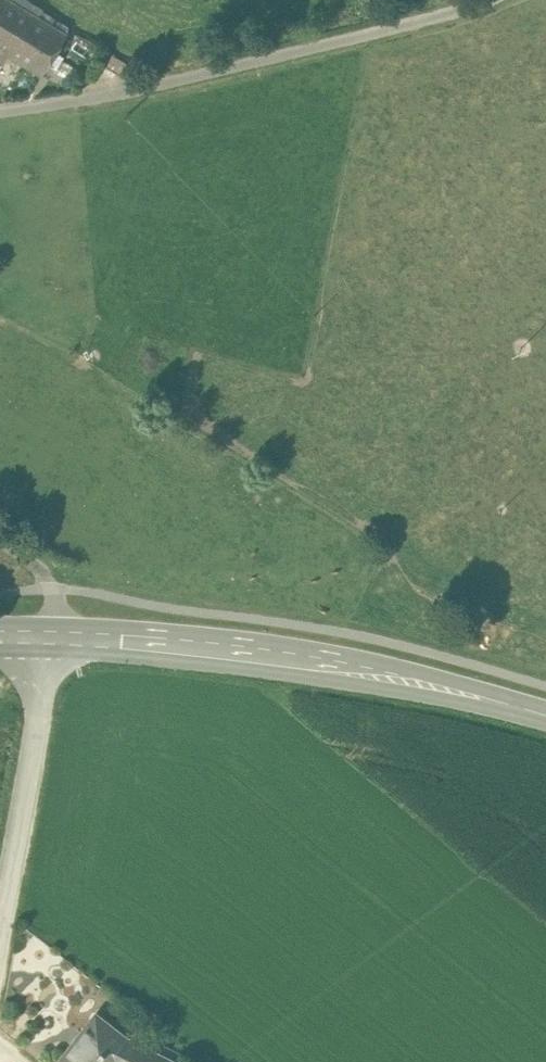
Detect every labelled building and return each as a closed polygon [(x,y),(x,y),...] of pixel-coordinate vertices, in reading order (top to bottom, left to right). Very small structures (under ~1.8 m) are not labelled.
[(7,0),(0,0),(0,52),(39,76),(64,35),(7,0)] [(127,64),(106,52),(101,62),(121,74),(127,64)] [(138,1041),(136,1043),(96,1012),(58,1061),(60,1061),(179,1061),(138,1041)]
